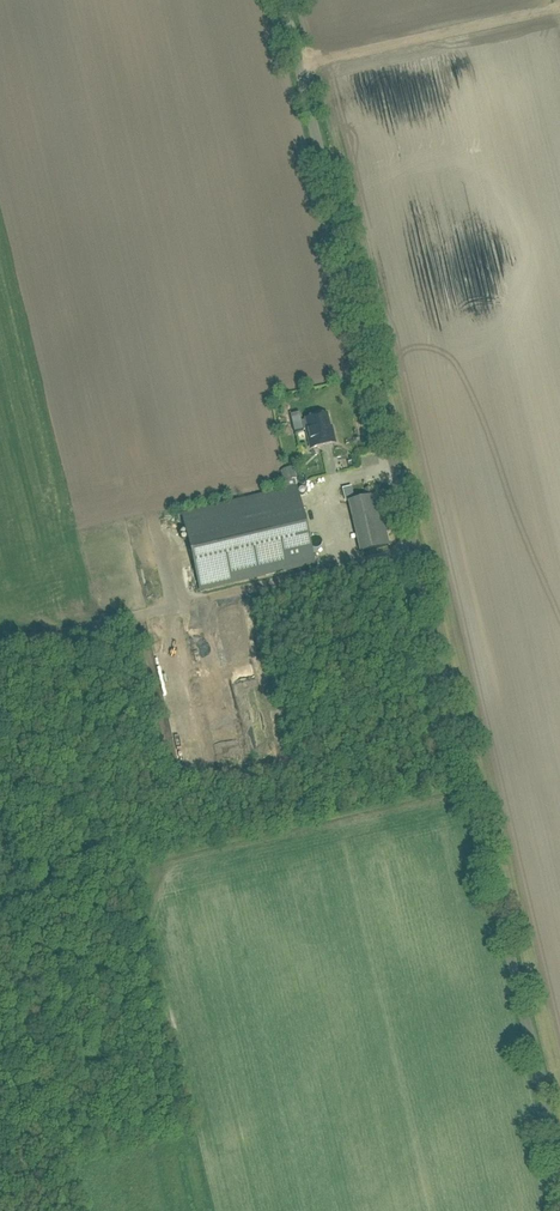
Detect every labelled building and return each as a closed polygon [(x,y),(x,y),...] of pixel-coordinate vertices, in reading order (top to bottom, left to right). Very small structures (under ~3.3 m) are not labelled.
[(330,433),(326,416),(305,421),(309,438),(308,438),(311,450),(334,444),(332,433),(330,433)] [(293,469),(284,471),(282,472),(285,483),(286,482),(295,480),(293,469)] [(294,483),(283,485),(284,492),(296,490),(294,483)] [(351,488),(342,490),(345,504),(348,503),(354,502),(351,488)] [(199,591),(314,564),(296,490),(182,517),(199,591)] [(360,553),(388,547),(376,497),(354,502),(348,503),(360,553)] [(150,528),(152,541),(169,539),(167,526),(150,528)]
